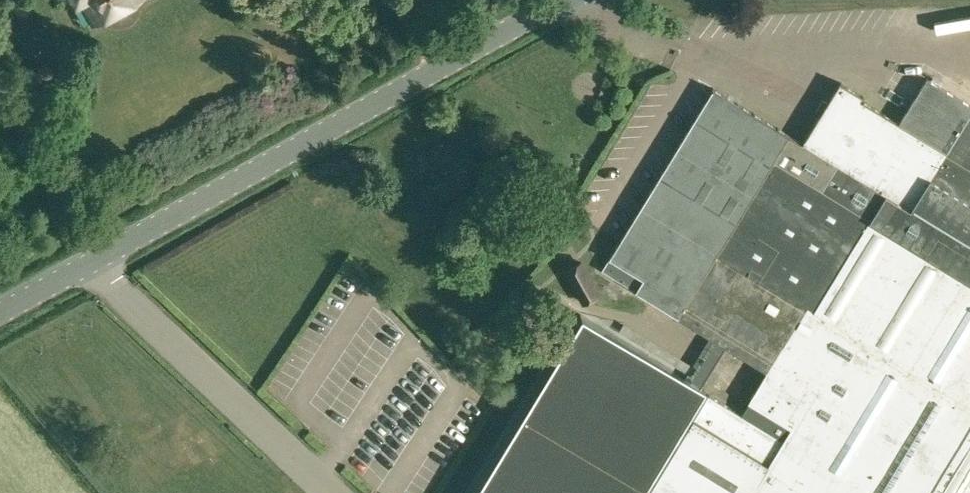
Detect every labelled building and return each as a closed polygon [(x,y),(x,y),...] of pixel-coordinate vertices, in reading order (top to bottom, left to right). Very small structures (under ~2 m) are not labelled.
[(133,0),(84,0),(96,21),(111,12),(113,14),(117,15),(122,15),(125,13),(128,9),(128,5),(128,3),(133,0)] [(950,15),(965,25),(969,17),(969,8),(960,1),(950,15)] [(583,314),(474,492),(969,492),(969,104),(927,77),(899,123),(863,101),(865,97),(840,82),(803,142),(714,88),(620,241),(603,269),(715,338),(690,380),(583,314)] [(562,270),(582,304),(603,292),(584,259),(562,270)]
